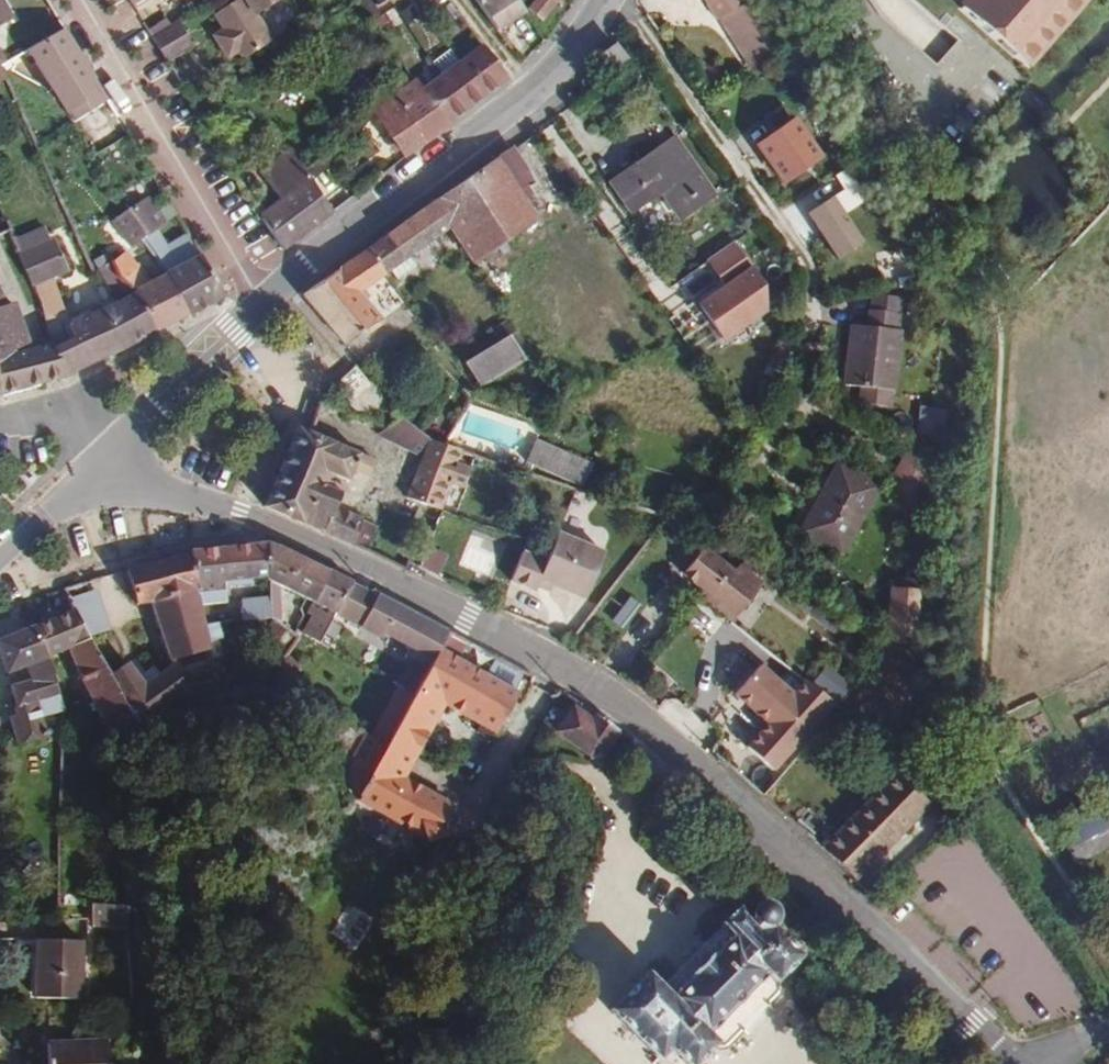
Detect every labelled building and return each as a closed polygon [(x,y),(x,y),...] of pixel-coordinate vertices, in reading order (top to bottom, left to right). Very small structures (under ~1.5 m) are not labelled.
[(13,18),(2,0),(0,0),(0,26),(13,18)] [(214,15),(224,30),(217,34),(216,40),(224,53),(231,55),(237,51),(243,60),(272,41),(256,15),(279,0),(237,0),(214,15)] [(496,32),(524,13),(515,0),(474,0),(496,32)] [(559,0),(536,0),(529,9),(542,20),(559,0)] [(709,16),(714,13),(724,31),(732,26),(753,60),(768,51),(738,1),(737,0),(699,0),(709,16)] [(958,10),(967,0),(947,0),(958,10)] [(958,10),(1028,72),(1091,0),(967,0),(958,10)] [(167,62),(193,46),(178,21),(152,39),(167,62)] [(106,96),(64,29),(29,49),(71,118),(106,96)] [(615,44),(596,58),(608,74),(626,60),(615,44)] [(424,92),(447,126),(506,80),(482,47),(424,92)] [(388,88),(394,97),(416,81),(410,71),(388,88)] [(416,81),(394,97),(387,103),(374,113),(404,158),(447,126),(424,92),(416,81)] [(783,183),(819,157),(794,121),(758,147),(783,183)] [(680,219),(714,195),(674,139),(611,182),(632,212),(661,191),(680,219)] [(332,212),(289,149),(259,174),(280,201),(259,216),(282,250),(332,212)] [(509,149),(495,158),(508,179),(524,202),(537,193),(509,149)] [(382,320),(377,313),(359,291),(364,288),(385,276),(390,271),(410,258),(451,228),(475,264),(537,222),(524,202),(508,179),(495,158),(367,251),(302,295),(345,345),(382,320)] [(132,246),(142,240),(150,234),(166,224),(149,196),(115,218),(132,246)] [(829,196),(802,214),(833,260),(860,242),(829,196)] [(18,255),(31,285),(49,277),(65,270),(52,240),(49,241),(43,228),(13,241),(18,255)] [(164,275),(190,315),(224,296),(192,240),(157,258),(164,275)] [(733,242),(707,260),(725,288),(698,307),(722,340),(766,309),(763,285),(733,242)] [(139,292),(159,330),(190,315),(164,275),(149,283),(136,264),(134,265),(126,253),(112,255),(109,257),(110,263),(139,292)] [(416,266),(410,258),(390,271),(397,280),(416,266)] [(139,292),(110,263),(100,270),(117,304),(100,313),(98,310),(69,323),(67,327),(67,330),(84,368),(120,351),(159,330),(139,292)] [(675,278),(684,298),(714,283),(704,263),(675,278)] [(68,320),(49,277),(31,285),(40,302),(51,344),(50,345),(60,374),(59,375),(60,379),(84,368),(67,330),(64,321),(68,320)] [(381,310),(364,288),(359,291),(377,313),(378,312),(381,310)] [(873,295),(871,311),(899,314),(900,298),(873,295)] [(1,395),(44,383),(36,358),(33,359),(13,304),(4,308),(0,296),(0,390),(1,395)] [(899,314),(871,311),(868,310),(866,327),(852,326),(846,385),(892,391),(902,315),(899,314)] [(480,386),(532,354),(508,322),(491,332),(498,342),(464,363),(480,386)] [(768,365),(783,374),(798,347),(784,338),(768,365)] [(778,382),(783,374),(768,365),(763,373),(778,382)] [(348,395),(348,400),(349,403),(352,408),(360,413),(365,414),(371,413),(378,408),(382,401),(382,395),(381,390),(379,387),(375,382),(372,380),(365,379),(354,367),(337,384),(348,395)] [(561,395),(555,387),(549,394),(555,402),(561,395)] [(935,417),(936,410),(936,408),(921,406),(920,415),(935,417)] [(946,411),(936,410),(935,417),(932,441),(942,442),(946,411)] [(382,435),(410,449),(421,433),(400,418),(388,426),(388,429),(382,435)] [(456,424),(444,444),(456,448),(466,430),(456,424)] [(298,428),(264,507),(303,524),(366,553),(376,527),(347,513),(347,512),(337,507),(345,488),(329,483),(333,475),(348,482),(353,471),(367,476),(373,460),(332,444),(335,437),(318,432),(319,430),(311,425),(309,433),(298,428)] [(423,456),(406,498),(440,511),(452,482),(465,487),(471,471),(459,466),(465,451),(456,448),(455,449),(444,444),(430,440),(421,433),(410,449),(423,456)] [(916,448),(931,455),(932,443),(917,440),(916,448)] [(526,463),(580,487),(590,466),(536,442),(526,463)] [(880,485),(830,458),(793,527),(843,553),(880,485)] [(417,547),(423,551),(426,543),(428,538),(431,533),(423,530),(417,547)] [(545,560),(522,549),(510,575),(532,587),(535,582),(546,588),(549,583),(582,599),(604,554),(558,532),(545,560)] [(435,534),(431,533),(428,538),(431,539),(429,544),(426,543),(423,551),(427,552),(435,534)] [(196,587),(200,606),(226,603),(224,587),(252,584),(251,579),(267,576),(268,544),(190,552),(196,587)] [(268,544),(267,576),(267,579),(278,585),(313,602),(328,571),(275,545),(268,544)] [(427,552),(423,551),(416,567),(424,572),(432,555),(427,552)] [(737,575),(707,551),(686,577),(704,591),(700,597),(736,626),(765,588),(742,569),(737,575)] [(150,601),(196,587),(190,552),(126,569),(136,605),(150,601)] [(347,581),(328,571),(313,602),(331,614),(347,581)] [(278,585),(267,579),(269,600),(270,619),(280,619),(278,585)] [(353,626),(372,593),(347,581),(331,614),(353,626)] [(909,634),(911,587),(888,586),(885,633),(909,634)] [(94,587),(67,594),(72,611),(85,634),(107,629),(94,587)] [(204,626),(200,606),(196,587),(150,601),(163,644),(169,660),(210,648),(208,640),(220,637),(216,623),(204,626)] [(428,668),(448,632),(372,593),(353,626),(376,638),(428,668)] [(619,626),(635,604),(625,597),(609,619),(619,626)] [(270,619),(269,600),(240,604),(242,622),(270,619)] [(331,614),(313,602),(305,614),(309,616),(298,633),(315,644),(331,614)] [(85,634),(72,611),(34,626),(45,658),(67,649),(89,640),(85,634)] [(34,626),(0,640),(0,656),(6,673),(26,666),(32,679),(10,686),(18,716),(12,718),(18,741),(44,739),(35,701),(58,694),(34,626)] [(396,798),(404,784),(397,780),(401,773),(380,761),(417,695),(437,706),(442,699),(448,702),(462,679),(464,676),(468,668),(487,678),(481,690),(468,713),(497,731),(529,674),(448,632),(428,668),(413,695),(357,797),(422,833),(427,825),(437,822),(445,826),(454,810),(423,794),(415,809),(396,798)] [(135,721),(89,640),(67,649),(84,687),(112,741),(118,744),(135,721)] [(126,663),(109,675),(135,721),(184,693),(174,665),(159,675),(144,687),(137,678),(126,663)] [(152,666),(137,678),(144,687),(159,675),(152,666)] [(275,667),(250,666),(249,680),(269,681),(275,667)] [(780,685),(759,667),(735,695),(766,724),(746,748),(773,770),(832,702),(792,671),(780,685)] [(462,679),(481,690),(487,678),(468,668),(464,676),(462,679)] [(848,686),(828,668),(815,683),(837,700),(848,686)] [(481,690),(462,679),(448,702),(468,713),(481,690)] [(443,708),(437,706),(417,695),(380,761),(401,773),(406,775),(443,708)] [(560,715),(565,718),(568,715),(571,717),(578,706),(570,701),(560,715)] [(568,715),(565,718),(557,731),(589,754),(602,751),(617,730),(580,703),(578,706),(571,717),(568,715)] [(603,757),(602,751),(589,754),(589,760),(603,757)] [(855,881),(931,805),(896,771),(821,847),(855,881)] [(423,794),(404,784),(396,798),(415,809),(423,794)] [(1095,801),(1055,823),(1076,862),(1108,845),(1108,829),(1095,801)] [(738,907),(720,923),(722,925),(661,986),(647,972),(609,1010),(658,1060),(670,1047),(686,1063),(695,1063),(715,1044),(707,1036),(767,973),(775,982),(801,956),(771,924),(775,919),(774,912),(770,906),(763,904),(755,908),(753,916),(750,919),(738,907)] [(79,1000),(81,941),(36,939),(34,999),(79,1000)] [(106,1042),(46,1045),(47,1063),(107,1063),(106,1042)]
